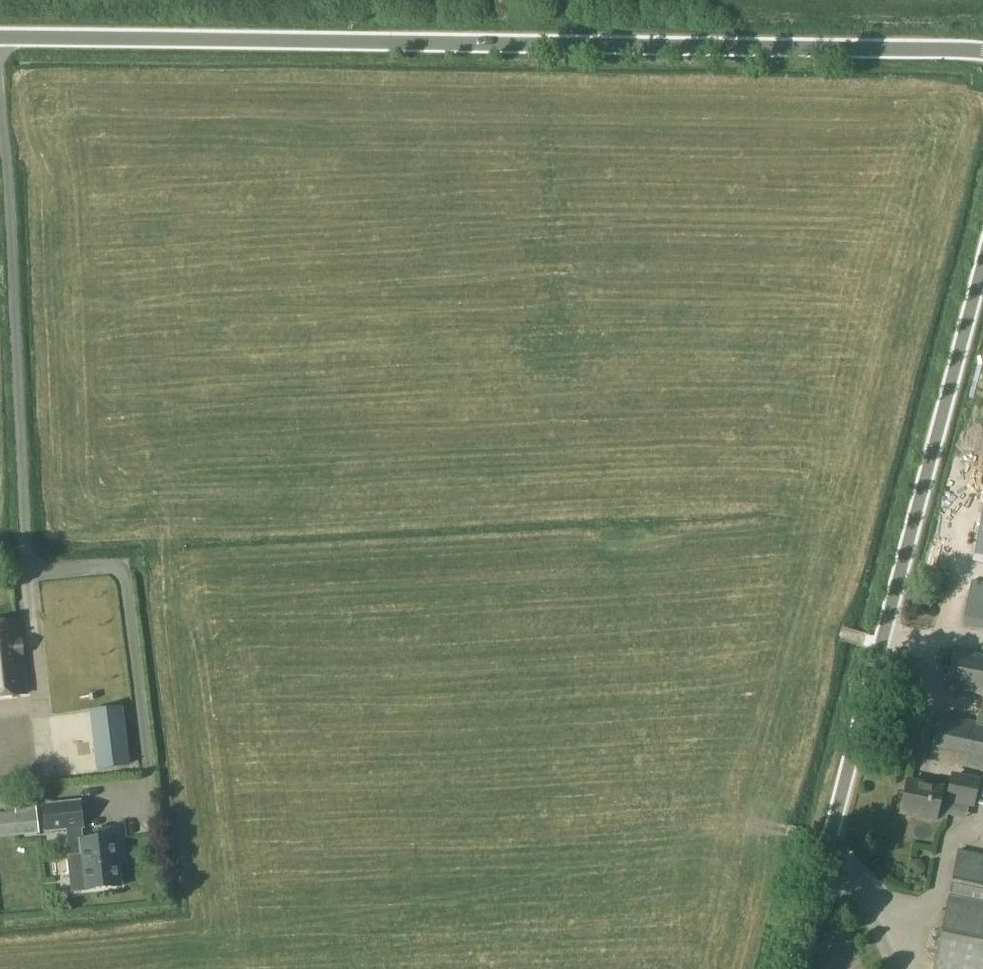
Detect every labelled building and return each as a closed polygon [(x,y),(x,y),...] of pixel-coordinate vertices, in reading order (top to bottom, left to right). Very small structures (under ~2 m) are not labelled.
[(962,626),(982,630),(982,583),(971,581),(962,626)] [(0,624),(0,697),(26,694),(17,622),(0,624)] [(954,649),(946,689),(982,697),(982,656),(954,649)] [(929,760),(982,771),(982,712),(978,711),(976,720),(940,713),(929,760)] [(115,725),(82,728),(88,772),(120,768),(115,725)] [(907,781),(901,811),(936,818),(936,817),(939,803),(947,805),(948,797),(973,802),(978,780),(951,775),(949,789),(907,781)] [(45,827),(46,831),(65,829),(82,827),(80,802),(43,806),(45,827)] [(15,815),(16,831),(36,829),(34,813),(15,815)] [(84,840),(82,827),(65,829),(68,861),(82,860),(85,890),(121,886),(115,836),(84,840)] [(934,959),(982,968),(982,854),(958,849),(934,959)]
